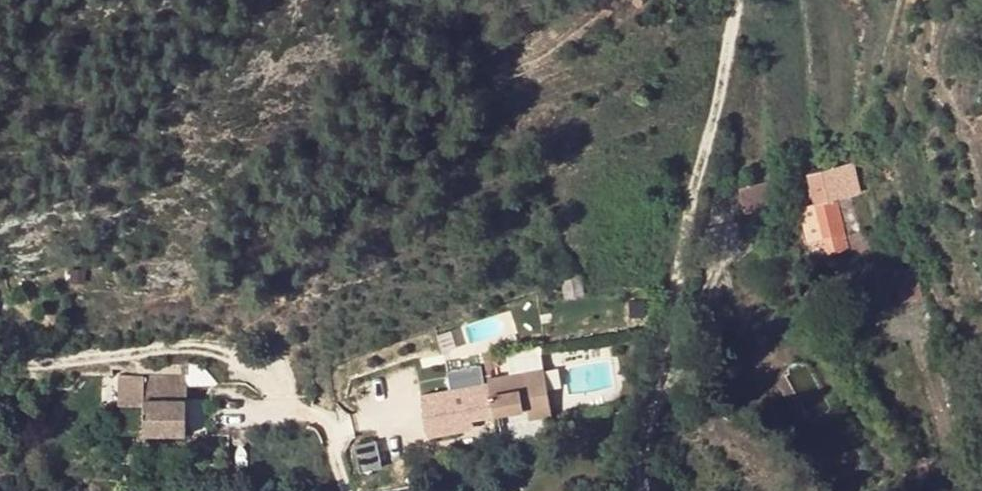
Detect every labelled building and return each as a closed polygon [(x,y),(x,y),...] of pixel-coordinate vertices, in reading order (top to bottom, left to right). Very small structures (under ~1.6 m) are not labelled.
[(848,249),(835,198),(860,192),(852,161),(807,172),(815,203),(828,254),(848,249)] [(775,207),(769,181),(738,188),(743,213),(775,207)] [(799,207),(807,241),(824,237),(815,203),(799,207)] [(853,257),(870,252),(864,232),(847,236),(853,257)] [(561,277),(565,297),(583,293),(579,273),(561,277)] [(545,352),(513,355),(514,370),(546,367),(545,352)] [(543,369),(488,379),(489,384),(490,384),(495,415),(527,409),(529,419),(551,415),(543,369)] [(144,417),(144,434),(186,433),(186,375),(143,376),(144,406),(144,414),(139,413),(139,417),(144,417)] [(143,376),(119,377),(120,407),(144,406),(143,376)] [(489,384),(420,396),(427,436),(473,428),(472,419),(495,415),(489,384)] [(365,443),(369,467),(386,464),(381,439),(365,443)]
